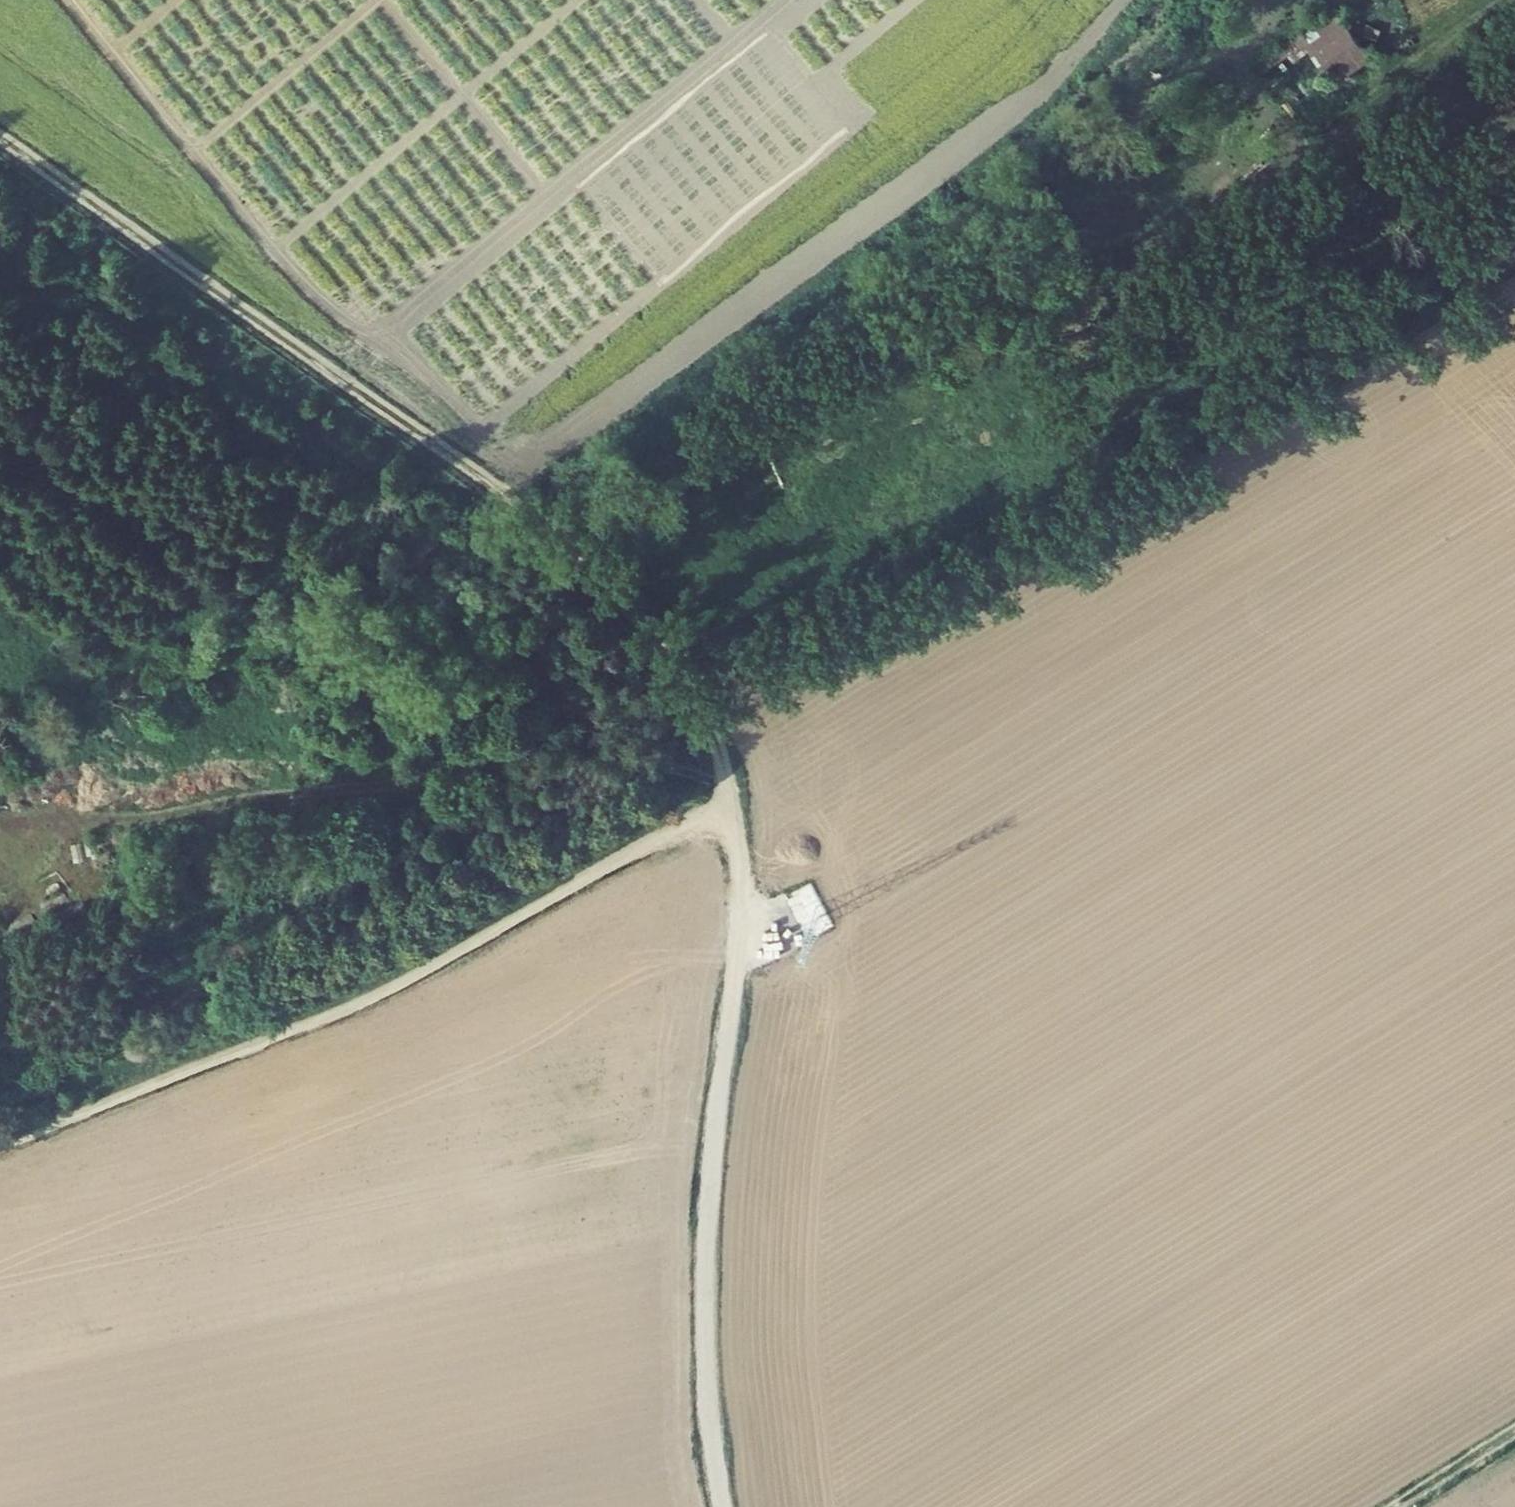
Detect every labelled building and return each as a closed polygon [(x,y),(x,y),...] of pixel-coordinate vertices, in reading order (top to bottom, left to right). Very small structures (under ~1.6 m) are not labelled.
[(1336,71),(1365,43),(1330,7),(1301,34),(1336,71)]
